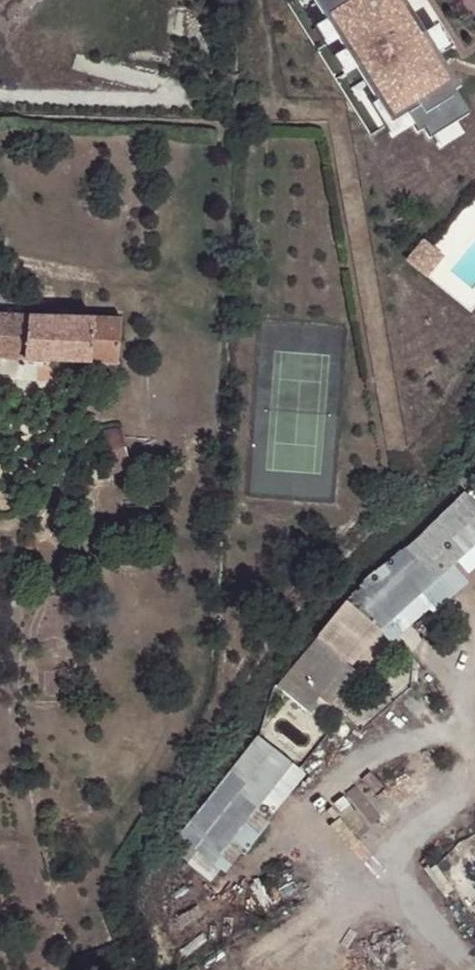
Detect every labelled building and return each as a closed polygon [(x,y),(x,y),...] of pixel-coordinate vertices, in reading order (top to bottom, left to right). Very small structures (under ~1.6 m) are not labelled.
[(407,121),(414,132),(419,140),(425,136),(431,146),(434,144),(456,130),(470,122),(456,98),(461,95),(439,60),(428,41),(410,13),(403,0),(323,0),(315,5),(328,26),(340,45),(347,57),(358,74),(379,108),(392,130),(407,121)] [(410,13),(421,7),(417,0),(403,0),(410,13)] [(340,45),(328,26),(317,33),(329,52),(340,45)] [(438,34),(428,41),(439,60),(449,53),(438,34)] [(358,74),(347,57),(337,63),(347,80),(358,74)] [(392,130),(379,108),(374,112),(394,145),(414,132),(407,121),(392,130)] [(456,130),(434,144),(441,156),(463,142),(456,130)] [(116,365),(117,320),(0,318),(0,361),(116,365)] [(88,442),(98,475),(128,467),(121,440),(117,436),(112,436),(88,442)] [(26,537),(25,548),(32,549),(33,538),(26,537)] [(441,577),(410,548),(374,575),(369,580),(388,598),(369,621),(380,631),(391,641),(430,607),(434,612),(455,593),(441,577)] [(344,609),(278,690),(306,711),(319,696),(348,663),(350,665),(380,631),(369,621),(388,598),(369,580),(344,609)] [(350,665),(348,663),(319,696),(330,705),(359,673),(350,665)] [(259,738),(179,835),(226,872),(258,832),(242,819),(287,763),(259,738)] [(287,763),(242,819),(258,832),(303,776),(287,763)]
